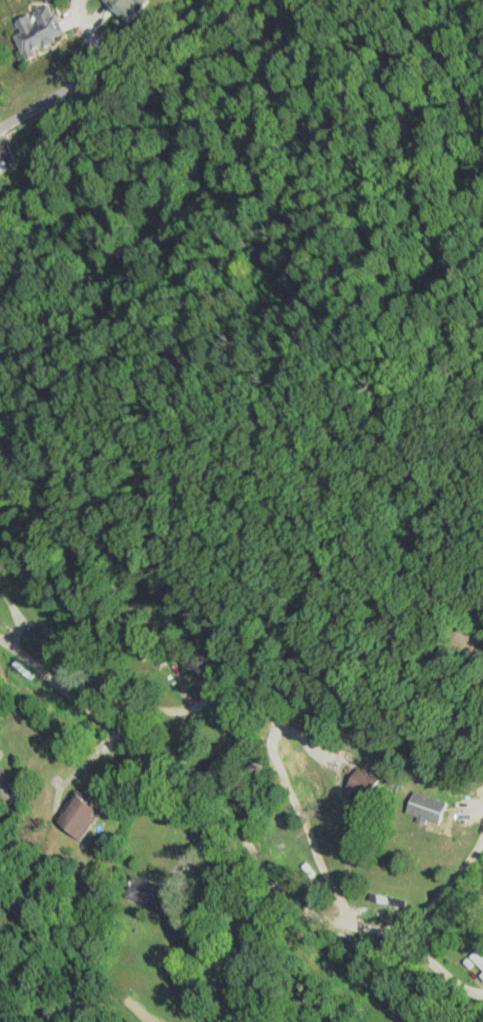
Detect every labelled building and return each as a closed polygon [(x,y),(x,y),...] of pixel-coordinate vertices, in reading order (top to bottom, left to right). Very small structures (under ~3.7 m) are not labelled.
[(144,0),(105,0),(111,14),(144,0)] [(34,19),(11,32),(24,56),(64,34),(47,4),(31,13),(34,19)] [(22,161),(14,141),(0,147),(0,171),(22,161)] [(405,810),(436,825),(446,804),(415,789),(405,810)] [(101,813),(75,795),(56,823),(81,841),(101,813)]
